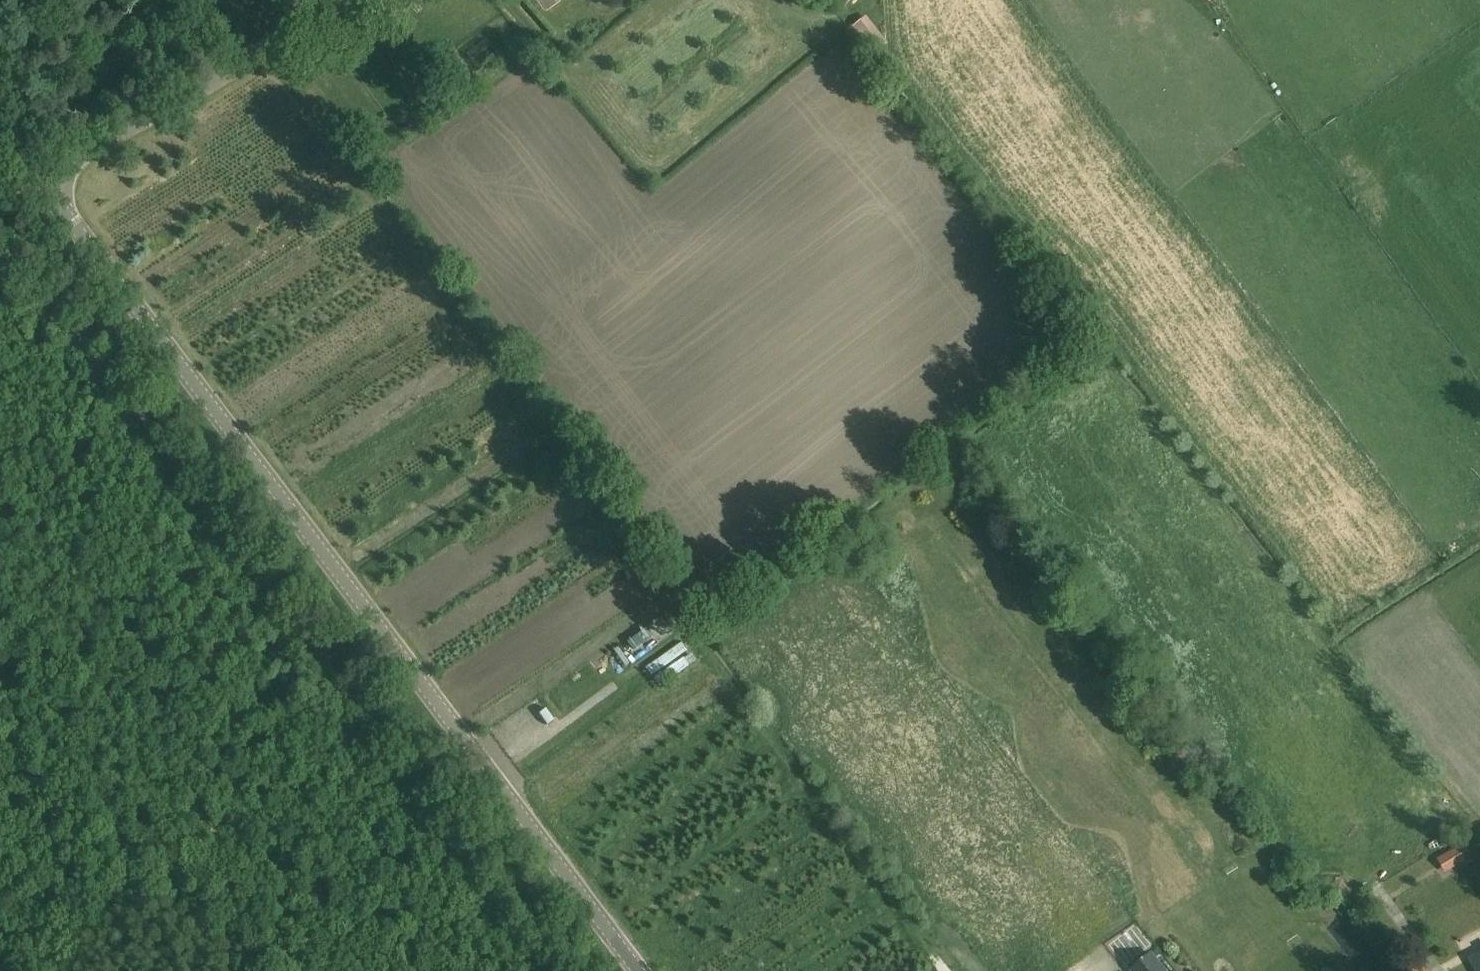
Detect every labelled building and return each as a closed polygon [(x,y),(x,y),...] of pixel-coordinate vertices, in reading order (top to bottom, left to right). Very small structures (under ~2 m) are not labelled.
[(656,683),(685,660),(677,651),(648,673),(656,683)] [(579,749),(590,738),(580,729),(570,740),(579,749)] [(1446,852),(1455,865),(1465,859),(1457,845),(1446,852)] [(1470,956),(1478,970),(1479,970),(1479,950),(1470,956)] [(1133,970),(1166,970),(1153,954),(1133,970)] [(1419,957),(1402,970),(1430,970),(1419,957)]
